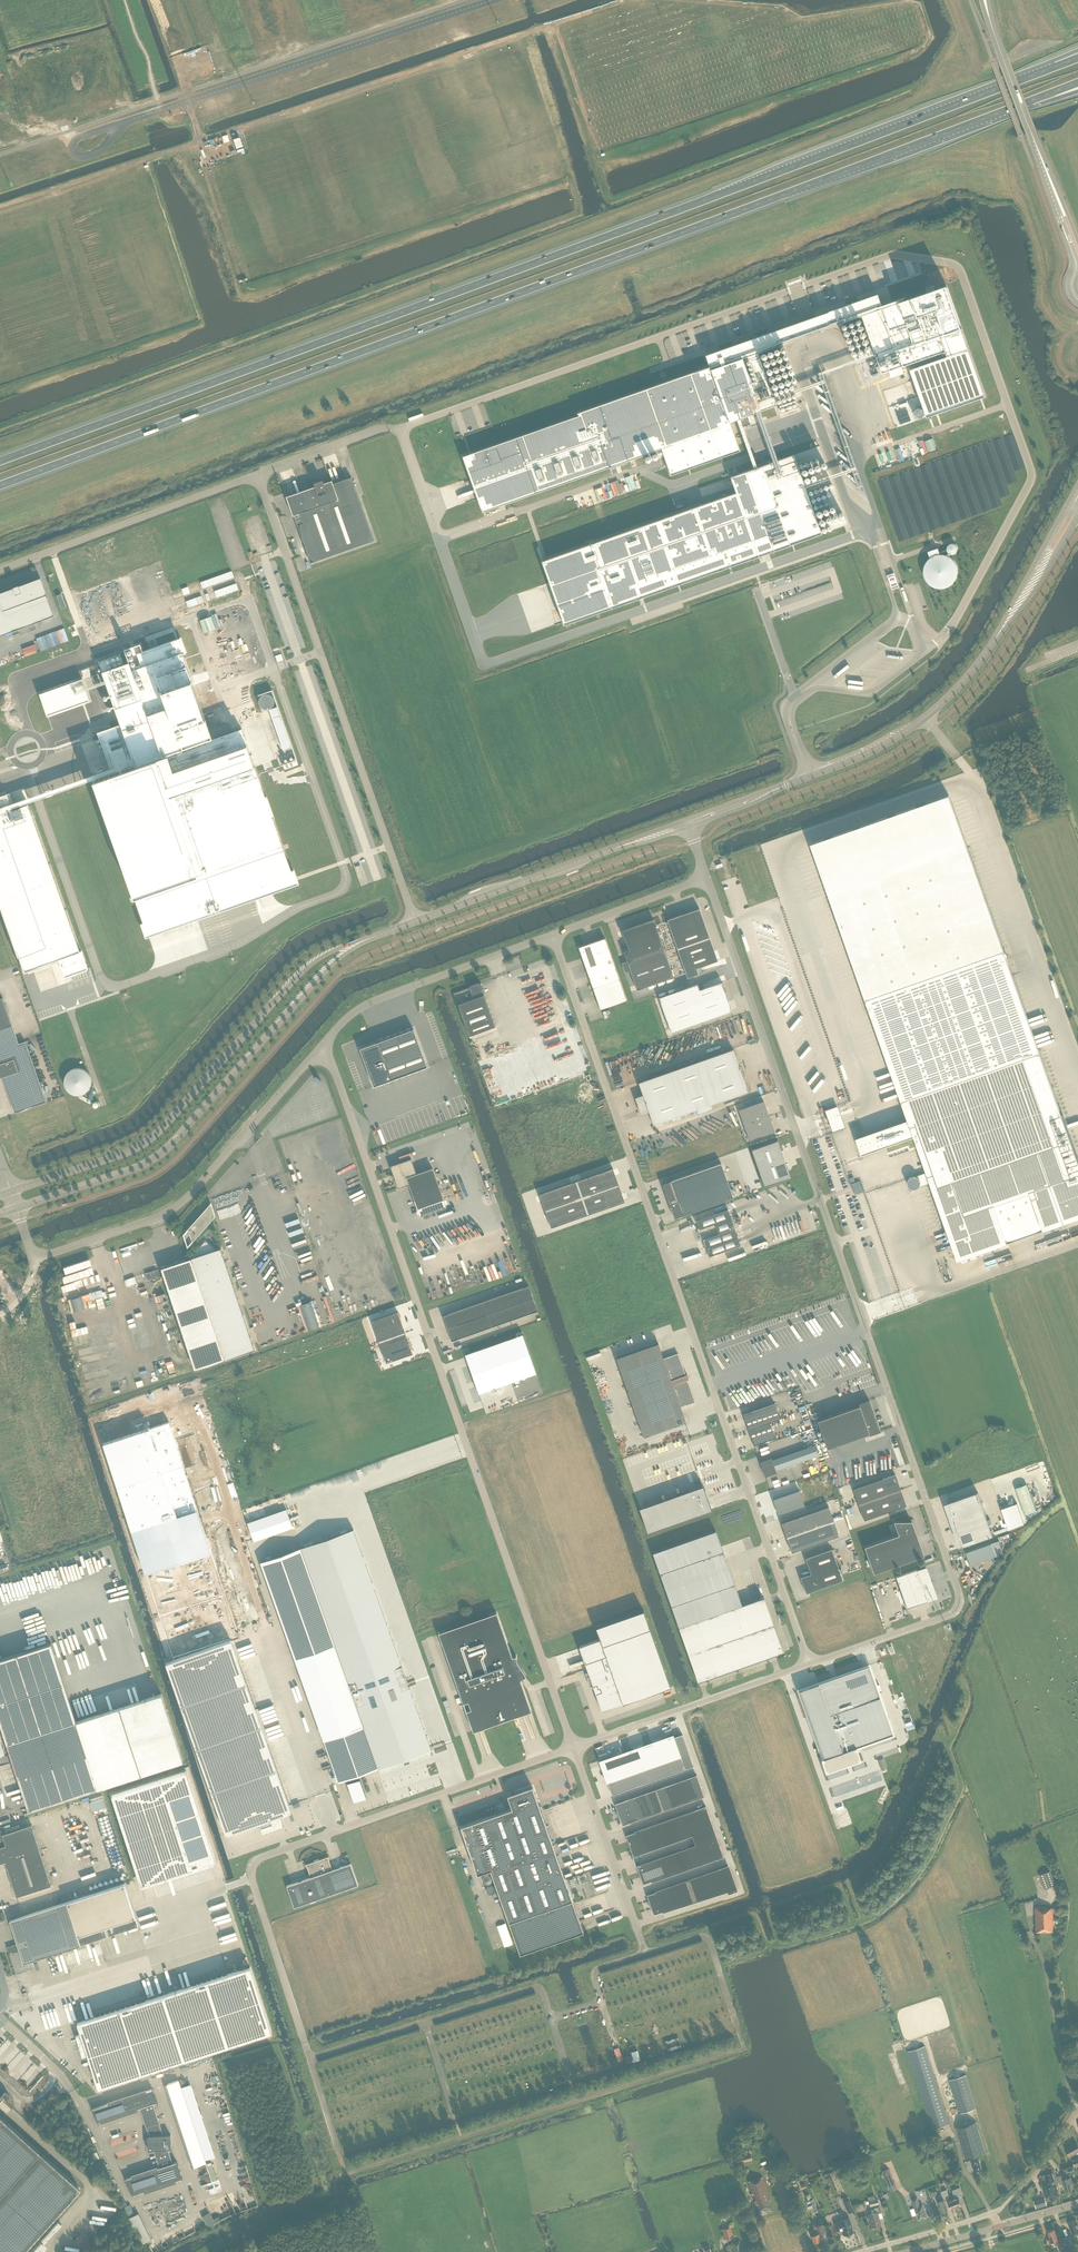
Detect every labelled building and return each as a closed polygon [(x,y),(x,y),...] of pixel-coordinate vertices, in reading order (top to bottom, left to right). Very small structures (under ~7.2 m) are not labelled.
[(875,297),(783,329),(787,342),(862,316),(883,374),(930,357),(945,352),(947,357),(932,362),(911,370),(910,370),(927,416),(986,395),(948,286),(906,301),(905,298),(883,306),(879,295),(875,297)] [(563,421),(464,456),(483,511),(661,449),(671,478),(740,454),(730,425),(729,422),(776,405),(757,353),(787,342),(783,329),(706,356),(709,367),(562,419),(563,421)] [(928,452),(936,449),(933,438),(924,441),(928,452)] [(736,493),(542,561),(549,583),(563,622),(565,626),(822,536),(793,455),(730,477),(736,493)] [(322,480),(314,483),(316,489),(288,499),(311,563),(374,540),(351,477),(324,487),(322,480)] [(955,553),(956,553),(957,552),(958,550),(958,548),(958,547),(957,546),(956,544),(954,544),(953,544),(951,544),(950,545),(949,547),(949,548),(949,550),(949,551),(950,552),(952,553),(953,553),(955,553)] [(958,580),(959,574),(959,568),(957,563),(953,558),(948,555),(942,554),(936,555),(931,558),(927,562),(925,567),(924,573),(926,578),(928,583),(933,587),(938,589),(944,589),(949,588),(954,584),(958,580)] [(892,589),(899,587),(894,573),(887,575),(892,589)] [(12,631),(54,616),(40,579),(0,594),(0,598),(12,631)] [(62,594),(56,596),(61,609),(66,607),(62,594)] [(12,631),(0,598),(0,636),(12,631)] [(115,774),(94,781),(148,933),(196,916),(253,897),(295,882),(255,767),(241,729),(241,728),(264,720),(234,635),(236,634),(232,621),(200,632),(201,637),(197,639),(192,625),(176,631),(179,639),(142,652),(140,644),(124,650),(125,653),(128,663),(123,664),(119,654),(98,661),(116,708),(118,714),(121,724),(98,733),(100,738),(102,737),(115,774)] [(19,671),(24,685),(37,680),(32,666),(19,671)] [(81,679),(39,694),(46,716),(89,701),(81,679)] [(17,688),(15,682),(0,687),(0,695),(17,688)] [(10,706),(32,698),(30,691),(7,699),(10,706)] [(272,718),(280,715),(277,706),(269,709),(272,718)] [(285,767),(297,763),(293,747),(292,747),(293,751),(283,754),(281,749),(280,749),(281,755),(279,756),(281,764),(284,763),(285,767)] [(12,771),(3,774),(5,780),(14,777),(12,771)] [(811,844),(829,895),(908,1120),(861,1137),(867,1154),(886,1147),(890,1158),(918,1148),(957,1261),(1008,1243),(994,1205),(1030,1192),(1043,1231),(1077,1218),(1077,1161),(967,846),(949,795),(811,844)] [(23,975),(59,963),(65,981),(87,973),(29,808),(14,814),(8,798),(0,801),(0,911),(23,975)] [(667,920),(687,978),(698,974),(696,968),(718,961),(699,908),(667,920)] [(624,952),(637,990),(674,977),(654,920),(622,931),(629,950),(624,952)] [(605,938),(578,947),(600,1010),(627,1000),(605,938)] [(659,998),(671,1032),(732,1011),(722,982),(700,990),(698,984),(659,998)] [(481,983),(454,993),(457,1002),(458,1002),(458,1004),(469,1036),(496,1026),(484,994),(483,993),(485,992),(481,983)] [(30,1056),(25,1041),(19,1044),(3,997),(0,998),(0,1065),(30,1056)] [(565,1032),(571,1030),(568,1021),(562,1023),(565,1032)] [(414,1029),(360,1048),(374,1086),(428,1066),(414,1029)] [(748,1091),(733,1049),(639,1082),(643,1095),(636,1097),(642,1114),(649,1112),(653,1124),(695,1110),(697,1114),(712,1109),(710,1104),(748,1091)] [(15,1113),(47,1102),(30,1056),(0,1065),(0,1078),(2,1077),(15,1113)] [(764,1101),(738,1110),(749,1141),(775,1132),(764,1101)] [(791,1177),(778,1141),(752,1150),(764,1186),(791,1177)] [(411,1159),(390,1166),(398,1188),(409,1184),(417,1209),(420,1216),(446,1207),(444,1199),(433,1168),(417,1174),(411,1159)] [(721,1163),(662,1184),(674,1218),(733,1198),(721,1163)] [(545,1210),(619,1185),(613,1168),(539,1194),(545,1210)] [(624,1201),(619,1185),(545,1210),(551,1227),(624,1201)] [(224,1203),(219,1204),(234,1246),(237,1245),(239,1241),(243,1240),(241,1236),(234,1232),(236,1232),(237,1229),(235,1228),(234,1224),(239,1222),(240,1224),(245,1226),(251,1243),(255,1242),(249,1225),(251,1220),(243,1196),(233,1199),(231,1198),(224,1201),(224,1203)] [(215,1216),(210,1202),(183,1234),(187,1247),(215,1216)] [(699,1228),(697,1229),(701,1240),(703,1239),(709,1256),(740,1245),(728,1209),(696,1220),(699,1228)] [(194,1257),(161,1268),(195,1369),(255,1350),(221,1248),(216,1250),(206,1241),(193,1255),(194,1257)] [(954,1282),(949,1263),(940,1265),(945,1284),(954,1282)] [(147,1280),(160,1276),(158,1269),(145,1273),(147,1280)] [(522,1302),(533,1298),(529,1285),(518,1289),(522,1302)] [(512,1291),(517,1304),(522,1302),(518,1289),(512,1291)] [(517,1304),(512,1291),(506,1293),(511,1306),(517,1304)] [(500,1295),(505,1308),(511,1306),(506,1293),(500,1295)] [(161,1295),(148,1298),(150,1304),(163,1301),(161,1295)] [(505,1308),(500,1295),(495,1297),(499,1310),(505,1308)] [(489,1299),(493,1312),(499,1310),(495,1297),(489,1299)] [(533,1298),(522,1302),(527,1314),(538,1311),(533,1298)] [(493,1312),(489,1299),(483,1301),(487,1314),(493,1312)] [(487,1314),(483,1301),(477,1303),(481,1316),(487,1314)] [(517,1304),(521,1316),(527,1314),(522,1302),(517,1304)] [(471,1305),(475,1318),(481,1316),(477,1303),(471,1305)] [(511,1306),(515,1318),(521,1316),(517,1304),(511,1306)] [(475,1318),(471,1305),(465,1308),(470,1320),(475,1318)] [(505,1308),(509,1320),(515,1318),(511,1306),(505,1308)] [(470,1320),(465,1308),(459,1310),(464,1322),(470,1320)] [(499,1310),(503,1323),(509,1320),(505,1308),(499,1310)] [(459,1310),(453,1312),(458,1324),(464,1322),(459,1310)] [(493,1312),(498,1325),(503,1323),(499,1310),(493,1312)] [(379,1342),(405,1332),(398,1311),(371,1321),(379,1342)] [(458,1324),(453,1312),(443,1315),(447,1328),(458,1324)] [(487,1314),(492,1327),(498,1325),(493,1312),(487,1314)] [(487,1314),(481,1316),(486,1329),(492,1327),(487,1314)] [(475,1318),(480,1331),(486,1329),(481,1316),(475,1318)] [(475,1318),(470,1320),(474,1333),(480,1331),(475,1318)] [(470,1320),(464,1322),(468,1335),(474,1333),(470,1320)] [(464,1322),(458,1324),(462,1337),(468,1335),(464,1322)] [(458,1324),(447,1328),(452,1341),(462,1337),(458,1324)] [(784,1340),(791,1352),(807,1342),(800,1330),(784,1340)] [(405,1332),(379,1342),(386,1363),(412,1353),(405,1332)] [(522,1332),(464,1353),(478,1391),(536,1371),(522,1332)] [(682,1411),(696,1406),(689,1384),(690,1383),(689,1378),(687,1379),(679,1357),(665,1362),(660,1347),(618,1362),(645,1441),(687,1426),(682,1411)] [(869,1400),(858,1404),(859,1406),(817,1420),(827,1448),(869,1433),(870,1435),(880,1431),(869,1400)] [(764,1424),(769,1422),(780,1418),(774,1402),(759,1408),(743,1414),(748,1429),(764,1424)] [(168,1422),(102,1444),(173,1660),(166,1663),(226,1834),(259,1823),(262,1834),(284,1826),(280,1815),(291,1811),(231,1639),(238,1637),(168,1422)] [(754,1445),(775,1438),(769,1422),(764,1424),(748,1429),(754,1445)] [(760,1462),(765,1476),(777,1472),(771,1458),(760,1462)] [(859,1504),(901,1490),(895,1474),(853,1489),(859,1504)] [(998,1503),(1014,1497),(1007,1476),(991,1482),(998,1503)] [(1027,1484),(1015,1488),(1024,1514),(1036,1510),(1027,1484)] [(703,1486),(640,1509),(648,1533),(711,1511),(703,1486)] [(799,1490),(773,1499),(779,1515),(805,1506),(799,1490)] [(906,1505),(901,1490),(859,1504),(864,1520),(906,1505)] [(949,1502),(964,1546),(992,1536),(977,1492),(949,1502)] [(786,1537),(834,1521),(829,1506),(781,1523),(786,1537)] [(834,1521),(786,1537),(792,1552),(839,1535),(834,1521)] [(894,1522),(899,1535),(864,1547),(874,1573),(924,1555),(912,1521),(894,1522)] [(300,1548),(261,1561),(285,1630),(339,1782),(352,1778),(353,1781),(347,1783),(354,1801),(367,1797),(386,1790),(379,1772),(360,1778),(355,1780),(354,1777),(378,1768),(431,1750),(353,1529),(300,1548)] [(716,1530),(653,1552),(679,1627),(698,1682),(783,1652),(764,1597),(742,1605),(716,1530)] [(996,1556),(992,1543),(966,1552),(971,1565),(996,1556)] [(806,1593),(843,1580),(832,1549),(805,1558),(811,1574),(800,1577),(806,1593)] [(896,1577),(899,1587),(920,1579),(922,1584),(931,1580),(926,1566),(896,1577)] [(920,1579),(899,1587),(907,1608),(937,1597),(931,1580),(922,1584),(920,1579)] [(597,1626),(601,1640),(580,1647),(603,1710),(671,1686),(644,1610),(597,1626)] [(526,1677),(527,1677),(517,1661),(516,1655),(512,1657),(497,1612),(438,1633),(473,1731),(531,1711),(520,1680),(526,1676),(526,1677)] [(7,1743),(29,1810),(98,1788),(184,1760),(163,1693),(76,1721),(51,1643),(0,1660),(0,1721),(7,1743)] [(860,1759),(856,1747),(893,1734),(880,1697),(874,1699),(863,1667),(799,1690),(823,1758),(821,1759),(826,1772),(842,1766),(843,1768),(851,1765),(850,1763),(860,1759)] [(544,1736),(556,1732),(547,1707),(542,1709),(545,1716),(538,1719),(544,1736)] [(679,1753),(678,1750),(677,1746),(676,1743),(675,1740),(674,1737),(673,1734),(668,1736),(668,1737),(658,1741),(665,1762),(666,1762),(671,1760),(676,1758),(681,1757),(680,1756),(679,1753)] [(655,1765),(661,1764),(665,1762),(658,1741),(652,1743),(651,1742),(648,1743),(655,1765)] [(655,1765),(648,1743),(644,1744),(644,1746),(638,1748),(645,1769),(650,1767),(655,1765)] [(631,1749),(628,1750),(635,1772),(640,1771),(645,1769),(638,1748),(632,1750),(631,1749)] [(635,1772),(628,1750),(624,1751),(625,1753),(618,1755),(625,1776),(627,1775),(631,1774),(635,1772)] [(625,1776),(618,1755),(605,1760),(604,1758),(599,1760),(600,1764),(601,1764),(607,1782),(614,1780),(619,1778),(623,1777),(625,1776)] [(676,1758),(680,1769),(685,1768),(684,1765),(683,1762),(682,1759),(681,1757),(676,1758)] [(676,1758),(671,1760),(675,1771),(680,1769),(676,1758)] [(671,1760),(666,1762),(669,1773),(675,1771),(671,1760)] [(664,1775),(669,1773),(666,1762),(665,1762),(661,1764),(664,1775)] [(664,1775),(661,1764),(655,1765),(659,1777),(664,1775)] [(655,1765),(650,1767),(654,1778),(659,1777),(655,1765)] [(649,1780),(654,1778),(650,1767),(645,1769),(649,1780)] [(640,1771),(644,1782),(649,1780),(645,1769),(640,1771)] [(186,1771),(114,1795),(143,1886),(216,1862),(186,1771)] [(635,1772),(639,1784),(644,1782),(640,1771),(635,1772)] [(698,1780),(696,1775),(687,1778),(688,1779),(689,1784),(698,1780)] [(614,1780),(617,1791),(623,1789),(619,1778),(614,1780)] [(614,1780),(607,1782),(612,1795),(611,1793),(617,1791),(614,1780)] [(690,1786),(691,1789),(700,1786),(698,1780),(689,1784),(690,1786)] [(670,1786),(673,1795),(678,1793),(677,1790),(675,1784),(670,1786)] [(670,1786),(665,1787),(668,1797),(673,1795),(670,1786)] [(691,1789),(690,1786),(687,1787),(684,1788),(685,1791),(688,1801),(694,1798),(693,1794),(691,1789)] [(702,1791),(700,1786),(691,1789),(693,1794),(702,1791)] [(490,1869),(518,1952),(583,1931),(532,1787),(515,1793),(515,1794),(508,1797),(512,1808),(461,1827),(477,1874),(490,1869)] [(663,1799),(668,1797),(665,1787),(660,1789),(663,1799)] [(677,1790),(678,1793),(682,1803),(688,1801),(685,1791),(684,1788),(681,1789),(677,1790)] [(702,1791),(693,1794),(694,1798),(695,1799),(704,1796),(702,1791)] [(682,1803),(678,1793),(673,1795),(677,1805),(682,1803)] [(668,1797),(672,1806),(677,1805),(673,1795),(668,1797)] [(635,1798),(638,1807),(643,1806),(640,1796),(635,1798)] [(668,1797),(663,1799),(667,1808),(672,1806),(668,1797)] [(638,1807),(635,1798),(630,1800),(633,1809),(638,1807)] [(633,1809),(630,1800),(630,1799),(623,1801),(627,1811),(633,1809)] [(619,1814),(627,1811),(623,1801),(615,1804),(619,1814)] [(647,1815),(643,1806),(638,1807),(642,1817),(647,1815)] [(633,1809),(637,1819),(642,1817),(638,1807),(633,1809)] [(706,1807),(695,1811),(699,1820),(709,1817),(706,1807)] [(631,1822),(637,1820),(637,1819),(633,1809),(627,1811),(631,1822)] [(631,1822),(627,1811),(619,1814),(622,1825),(631,1822)] [(689,1813),(693,1823),(695,1828),(698,1827),(701,1826),(699,1820),(695,1811),(689,1813)] [(688,1825),(693,1823),(689,1813),(685,1814),(688,1825)] [(688,1825),(685,1814),(680,1816),(683,1826),(688,1825)] [(709,1817),(699,1820),(701,1826),(711,1822),(709,1817)] [(698,1827),(700,1832),(713,1827),(711,1822),(701,1826),(698,1827)] [(659,1835),(664,1833),(660,1823),(655,1825),(659,1835)] [(691,1829),(695,1828),(693,1823),(688,1825),(683,1826),(687,1836),(693,1834),(691,1829)] [(5,1862),(16,1896),(52,1885),(32,1825),(3,1834),(2,1830),(0,1831),(0,1863),(5,1862)] [(655,1825),(650,1826),(654,1837),(659,1835),(655,1825)] [(649,1838),(654,1837),(650,1826),(645,1828),(649,1838)] [(691,1829),(693,1834),(695,1840),(702,1837),(700,1832),(698,1827),(695,1828),(691,1829)] [(700,1832),(702,1837),(715,1833),(713,1827),(700,1832)] [(645,1828),(640,1830),(644,1840),(649,1838),(645,1828)] [(639,1842),(644,1840),(640,1830),(635,1832),(637,1837),(632,1839),(634,1844),(639,1842)] [(634,1844),(632,1839),(637,1837),(635,1832),(626,1835),(629,1845),(634,1844)] [(659,1835),(663,1845),(667,1843),(664,1833),(659,1835)] [(704,1843),(717,1839),(715,1833),(702,1837),(704,1843)] [(658,1847),(663,1845),(659,1835),(654,1837),(658,1847)] [(652,1849),(658,1847),(654,1837),(649,1838),(652,1849)] [(695,1840),(697,1846),(699,1852),(706,1850),(704,1843),(702,1837),(695,1840)] [(652,1849),(649,1838),(644,1840),(647,1850),(652,1849)] [(717,1839),(704,1843),(706,1850),(707,1852),(720,1847),(717,1839)] [(644,1840),(639,1842),(642,1852),(647,1850),(644,1840)] [(633,1855),(642,1852),(639,1842),(634,1844),(629,1845),(633,1855)] [(707,1852),(710,1860),(723,1855),(720,1847),(707,1852)] [(710,1860),(707,1852),(706,1850),(699,1852),(703,1863),(710,1860)] [(699,1852),(696,1853),(694,1854),(698,1865),(703,1863),(699,1852)] [(667,1856),(670,1865),(675,1863),(672,1855),(667,1856)] [(667,1856),(662,1858),(665,1867),(670,1865),(667,1856)] [(287,1886),(294,1907),(358,1885),(350,1863),(332,1870),(328,1857),(306,1865),(311,1877),(287,1886)] [(662,1858),(656,1860),(659,1868),(665,1867),(662,1858)] [(651,1862),(654,1870),(659,1868),(656,1860),(651,1862)] [(651,1862),(646,1863),(649,1872),(654,1870),(651,1862)] [(650,1875),(649,1872),(646,1863),(637,1867),(641,1878),(650,1875)] [(678,1872),(675,1863),(670,1865),(673,1873),(678,1872)] [(668,1875),(673,1873),(670,1865),(665,1867),(668,1875)] [(719,1868),(720,1869),(721,1873),(730,1870),(728,1865),(719,1868)] [(668,1875),(665,1867),(659,1868),(662,1877),(668,1875)] [(662,1877),(659,1868),(654,1870),(657,1879),(662,1877)] [(602,1869),(588,1874),(593,1886),(607,1881),(602,1869)] [(723,1879),(721,1873),(720,1869),(715,1871),(718,1881),(723,1879)] [(657,1879),(654,1870),(649,1872),(650,1875),(652,1880),(657,1879)] [(730,1870),(721,1873),(723,1879),(732,1876),(730,1870)] [(710,1873),(713,1882),(718,1881),(715,1871),(710,1873)] [(1040,1874),(1040,1875),(1045,1889),(1056,1885),(1050,1871),(1040,1874)] [(705,1875),(708,1884),(713,1882),(710,1873),(705,1875)] [(652,1880),(650,1875),(641,1878),(643,1884),(652,1880)] [(703,1886),(708,1884),(705,1875),(700,1876),(703,1886)] [(700,1876),(695,1878),(698,1888),(703,1886),(700,1876)] [(732,1876),(723,1879),(725,1884),(734,1881),(732,1876)] [(698,1888),(695,1878),(690,1880),(693,1889),(698,1888)] [(723,1879),(718,1881),(722,1892),(727,1890),(727,1889),(725,1884),(723,1879)] [(685,1882),(688,1891),(693,1889),(690,1880),(685,1882)] [(718,1881),(713,1882),(717,1894),(722,1892),(718,1881)] [(725,1884),(727,1889),(735,1886),(734,1881),(725,1884)] [(685,1882),(680,1883),(683,1893),(688,1891),(685,1882)] [(717,1894),(713,1882),(708,1884),(712,1895),(717,1894)] [(7,1947),(9,1953),(16,1973),(34,1967),(32,1960),(138,1926),(124,1883),(10,1920),(17,1944),(7,1947)] [(675,1885),(677,1892),(678,1895),(683,1893),(680,1883),(675,1885)] [(708,1884),(703,1886),(707,1897),(712,1895),(708,1884)] [(702,1898),(707,1897),(703,1886),(698,1888),(702,1898)] [(698,1888),(693,1889),(697,1900),(702,1898),(698,1888)] [(693,1889),(688,1891),(692,1902),(697,1900),(693,1889)] [(688,1891),(683,1893),(687,1903),(692,1902),(688,1891)] [(647,1895),(650,1905),(659,1901),(658,1898),(656,1892),(647,1895)] [(674,1893),(671,1894),(676,1907),(682,1905),(678,1895),(677,1892),(674,1893)] [(687,1903),(683,1893),(678,1895),(682,1905),(687,1903)] [(676,1907),(671,1894),(668,1895),(665,1896),(669,1909),(676,1907)] [(658,1898),(659,1901),(663,1911),(669,1909),(665,1896),(662,1897),(658,1898)] [(654,1914),(663,1911),(659,1901),(650,1905),(654,1914)] [(1036,1932),(1053,1931),(1053,1908),(1047,1908),(1047,1906),(1035,1907),(1036,1932)] [(105,1952),(107,1959),(125,1953),(123,1946),(120,1946),(119,1942),(116,1942),(116,1947),(112,1947),(112,1948),(117,1948),(117,1949),(113,1949),(113,1952),(109,1952),(108,1952),(109,1953),(107,1953),(106,1949),(105,1949),(105,1952)] [(250,1966),(77,2022),(82,2035),(76,2037),(83,2057),(88,2055),(99,2088),(272,2032),(250,1966)] [(679,2037),(665,2041),(668,2052),(682,2048),(679,2037)] [(22,2059),(26,2059),(27,2061),(24,2064),(27,2067),(28,2066),(28,2064),(32,2064),(32,2062),(28,2058),(26,2059),(26,2054),(17,2047),(17,2044),(12,2045),(10,2043),(9,2044),(0,2044),(0,2063),(11,2073),(11,2071),(22,2059)] [(949,2124),(935,2078),(925,2045),(908,2051),(932,2129),(949,2124)] [(631,2056),(625,2058),(627,2064),(633,2062),(631,2056)] [(959,2113),(976,2108),(966,2075),(949,2080),(959,2113)] [(206,2163),(179,2080),(168,2084),(195,2167),(206,2163)] [(7,2099),(6,2098),(9,2095),(9,2096),(4,2091),(5,2090),(1,2086),(0,2085),(0,2095),(1,2094),(6,2099),(7,2099)] [(157,2102),(156,2099),(153,2088),(152,2088),(152,2089),(92,2109),(92,2108),(92,2109),(98,2122),(98,2121),(140,2108),(149,2135),(148,2135),(148,2149),(153,2149),(159,2167),(125,2179),(125,2178),(125,2179),(133,2195),(133,2194),(182,2178),(182,2179),(182,2178),(177,2161),(176,2161),(173,2162),(168,2148),(171,2148),(171,2134),(163,2135),(153,2103),(157,2102)] [(79,2189),(0,2117),(0,2251),(22,2251),(79,2189)] [(974,2169),(975,2171),(982,2168),(979,2158),(977,2159),(976,2155),(985,2152),(976,2122),(956,2128),(965,2158),(973,2156),(974,2160),(972,2160),(971,2159),(967,2161),(970,2171),(974,2169)] [(1069,2156),(1077,2151),(1077,2146),(1076,2142),(1065,2148),(1069,2156)] [(740,2163),(751,2160),(750,2153),(738,2157),(740,2163)] [(882,2171),(890,2190),(896,2187),(888,2168),(882,2171)] [(1046,2197),(1058,2194),(1055,2183),(1052,2173),(1045,2175),(1042,2175),(1043,2176),(1042,2177),(1043,2179),(1044,2179),(1044,2180),(1046,2179),(1047,2185),(1043,2186),(1046,2197)] [(1057,2176),(1059,2184),(1063,2183),(1065,2190),(1073,2188),(1071,2177),(1063,2179),(1062,2175),(1057,2176)] [(759,2210),(771,2207),(769,2200),(770,2200),(763,2177),(757,2178),(757,2179),(754,2180),(753,2180),(748,2181),(752,2194),(754,2193),(759,2210)] [(953,2199),(956,2208),(959,2206),(960,2206),(961,2205),(959,2197),(963,2196),(960,2187),(952,2190),(954,2195),(955,2195),(956,2198),(953,2199)] [(941,2191),(943,2197),(946,2196),(950,2209),(952,2208),(953,2209),(956,2208),(953,2199),(950,2200),(947,2189),(941,2191)] [(941,2191),(942,2194),(938,2195),(936,2191),(932,2192),(934,2198),(938,2196),(940,2201),(937,2201),(941,2213),(948,2210),(943,2197),(941,2191)] [(914,2208),(910,2209),(912,2216),(917,2214),(919,2220),(927,2217),(923,2204),(920,2205),(917,2197),(912,2199),(915,2207),(914,2207),(914,2208)] [(1036,2208),(1047,2205),(1044,2197),(1034,2200),(1036,2208)] [(853,2210),(849,2200),(844,2202),(848,2212),(853,2210)] [(868,2214),(869,2217),(868,2217),(867,2218),(868,2220),(869,2220),(870,2220),(872,2227),(881,2224),(878,2213),(881,2212),(879,2206),(873,2207),(875,2213),(868,2214)] [(853,2232),(849,2218),(840,2220),(840,2221),(835,2223),(837,2231),(842,2229),(844,2234),(853,2232)] [(1068,2222),(1073,2234),(1076,2233),(1077,2235),(1077,2234),(1077,2226),(1076,2220),(1068,2222)] [(812,2235),(814,2242),(821,2240),(819,2233),(824,2231),(822,2224),(813,2227),(814,2231),(810,2232),(811,2236),(812,2235)] [(726,2238),(733,2236),(730,2227),(723,2229),(726,2238)] [(1056,2244),(1060,2243),(1054,2229),(1048,2231),(1051,2238),(1048,2239),(1049,2243),(1055,2240),(1056,2244)] [(1069,2237),(1062,2239),(1066,2249),(1073,2247),(1069,2237)] [(751,2246),(747,2248),(747,2246),(742,2248),(739,2240),(732,2243),(735,2251),(753,2251),(751,2246)]
